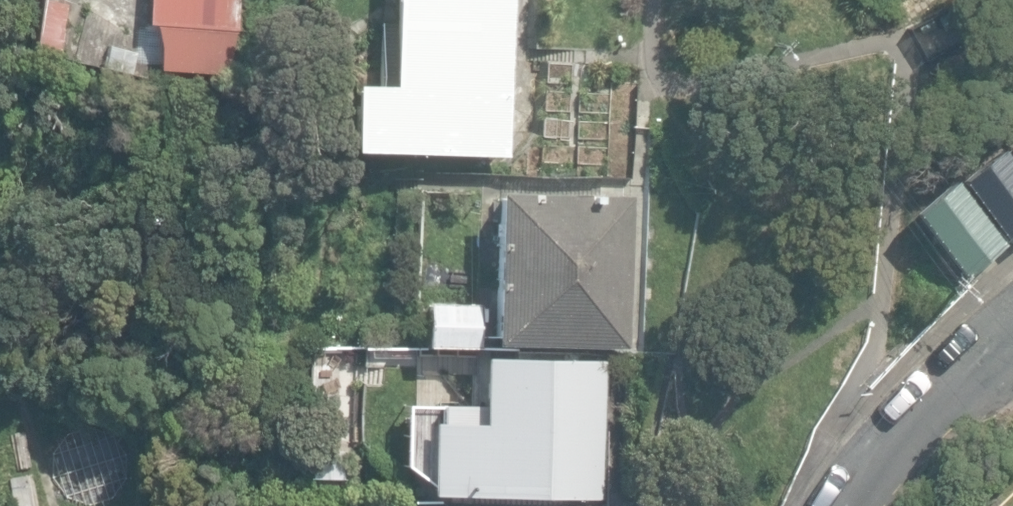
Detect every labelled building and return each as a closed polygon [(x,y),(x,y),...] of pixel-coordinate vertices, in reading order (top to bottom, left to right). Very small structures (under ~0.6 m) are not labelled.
[(66,5),(44,1),(44,0),(25,0),(15,51),(56,59),(66,5)] [(270,75),(278,30),(242,19),(243,0),(152,0),(151,25),(157,25),(155,45),(162,47),(162,69),(237,74),(237,66),(270,75)] [(510,156),(514,0),(395,0),(393,85),(354,84),(352,149),(353,151),(510,156)] [(1011,245),(1012,243),(1012,165),(999,148),(958,183),(1011,245)] [(963,277),(1001,246),(948,182),(910,213),(963,277)] [(493,342),(629,347),(633,197),(497,193),(493,342)] [(429,345),(481,348),(483,305),(431,303),(429,345)] [(431,492),(600,498),(604,359),(484,356),(483,404),(439,403),(439,421),(432,421),(430,492),(431,492)]
